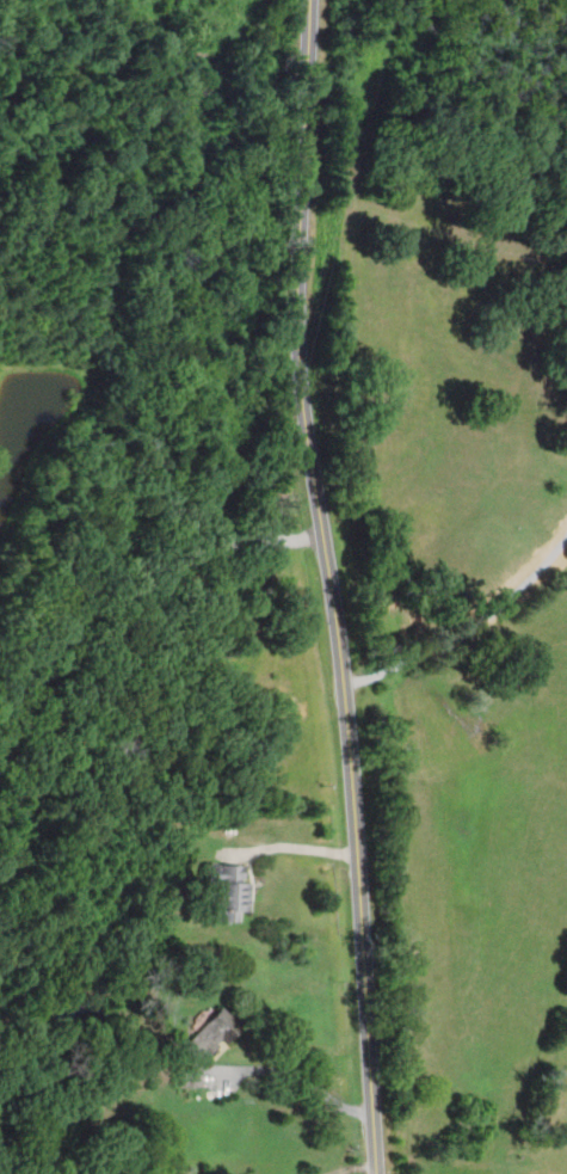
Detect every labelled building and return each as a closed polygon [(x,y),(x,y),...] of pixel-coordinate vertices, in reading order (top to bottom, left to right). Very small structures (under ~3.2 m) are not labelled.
[(248,911),(251,865),(203,862),(202,885),(211,885),(211,910),(217,910),(217,921),(240,922),(240,911),(248,911)] [(181,1047),(199,1067),(240,1026),(221,1008),(181,1047)]
